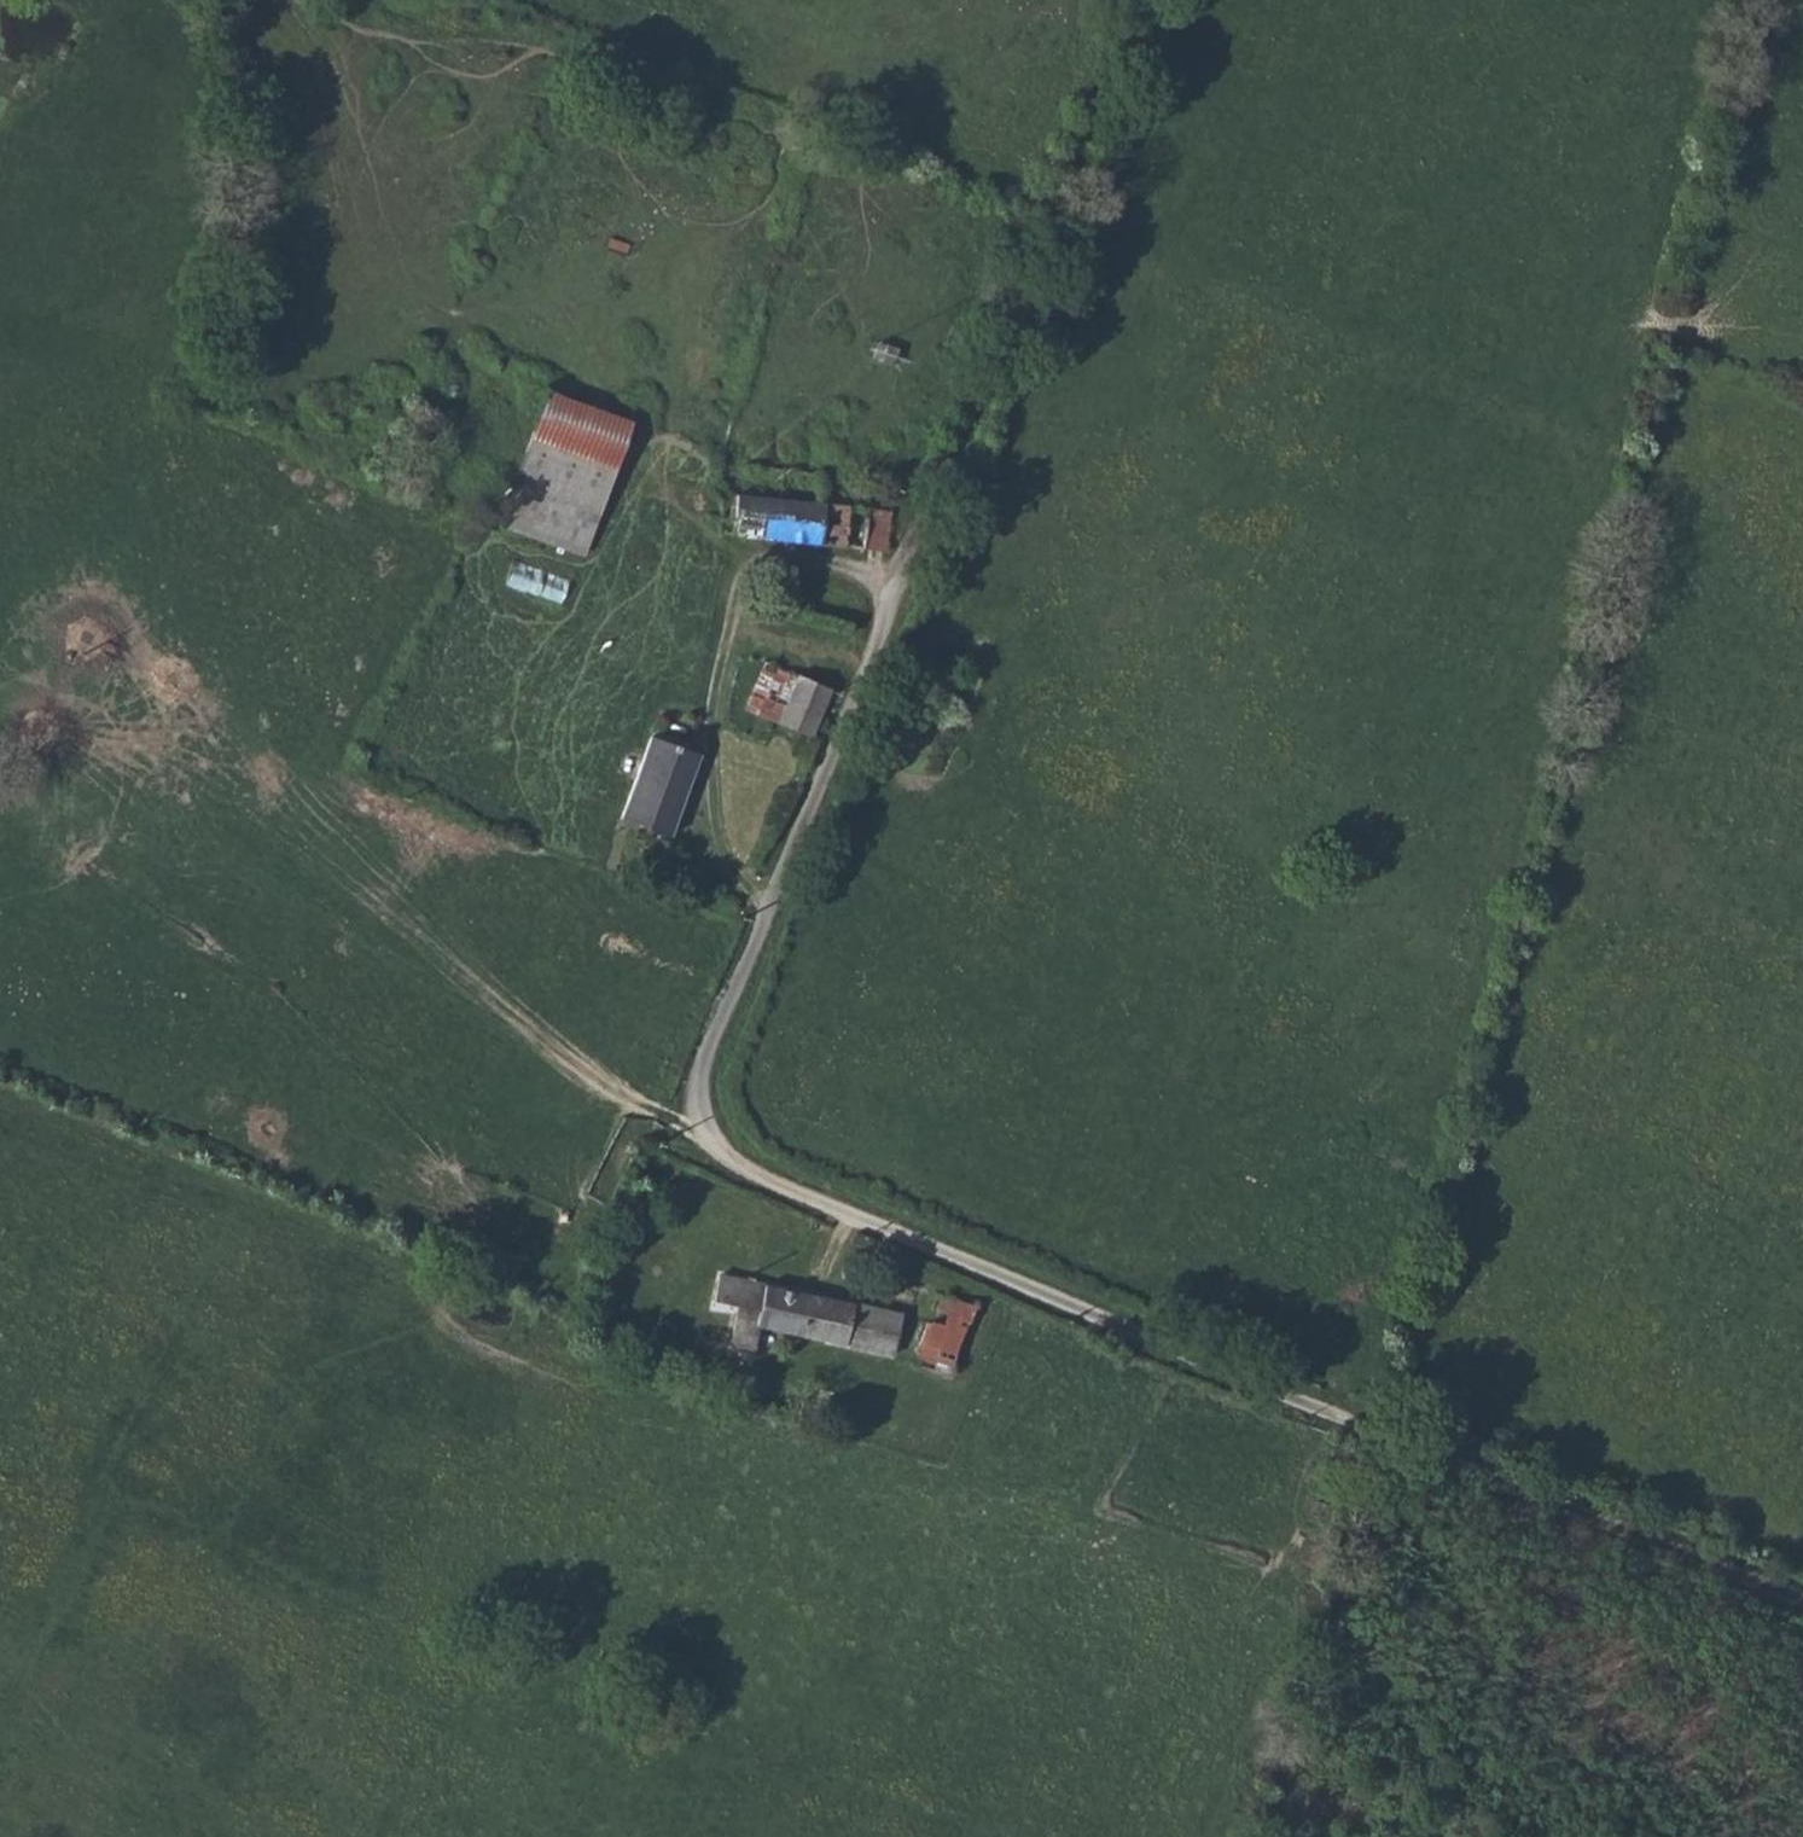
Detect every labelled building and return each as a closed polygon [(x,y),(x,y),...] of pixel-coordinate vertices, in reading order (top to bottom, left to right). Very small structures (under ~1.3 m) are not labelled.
[(637,428),(552,394),(534,438),(619,472),(637,428)] [(601,517),(619,472),(534,438),(516,484),(601,517)] [(500,523),(585,557),(601,517),(516,484),(500,523)] [(866,510),(736,496),(732,536),(861,551),(866,510)] [(866,510),(861,551),(883,554),(888,513),(866,510)] [(779,724),(800,677),(767,662),(746,709),(779,724)] [(832,691),(800,677),(779,724),(811,738),(832,691)] [(702,753),(655,734),(621,818),(668,837),(702,753)] [(889,1354),(898,1314),(718,1273),(711,1298),(733,1304),(731,1324),(754,1331),(757,1324),(889,1354)] [(944,1291),(917,1351),(949,1365),(976,1305),(944,1291)]
